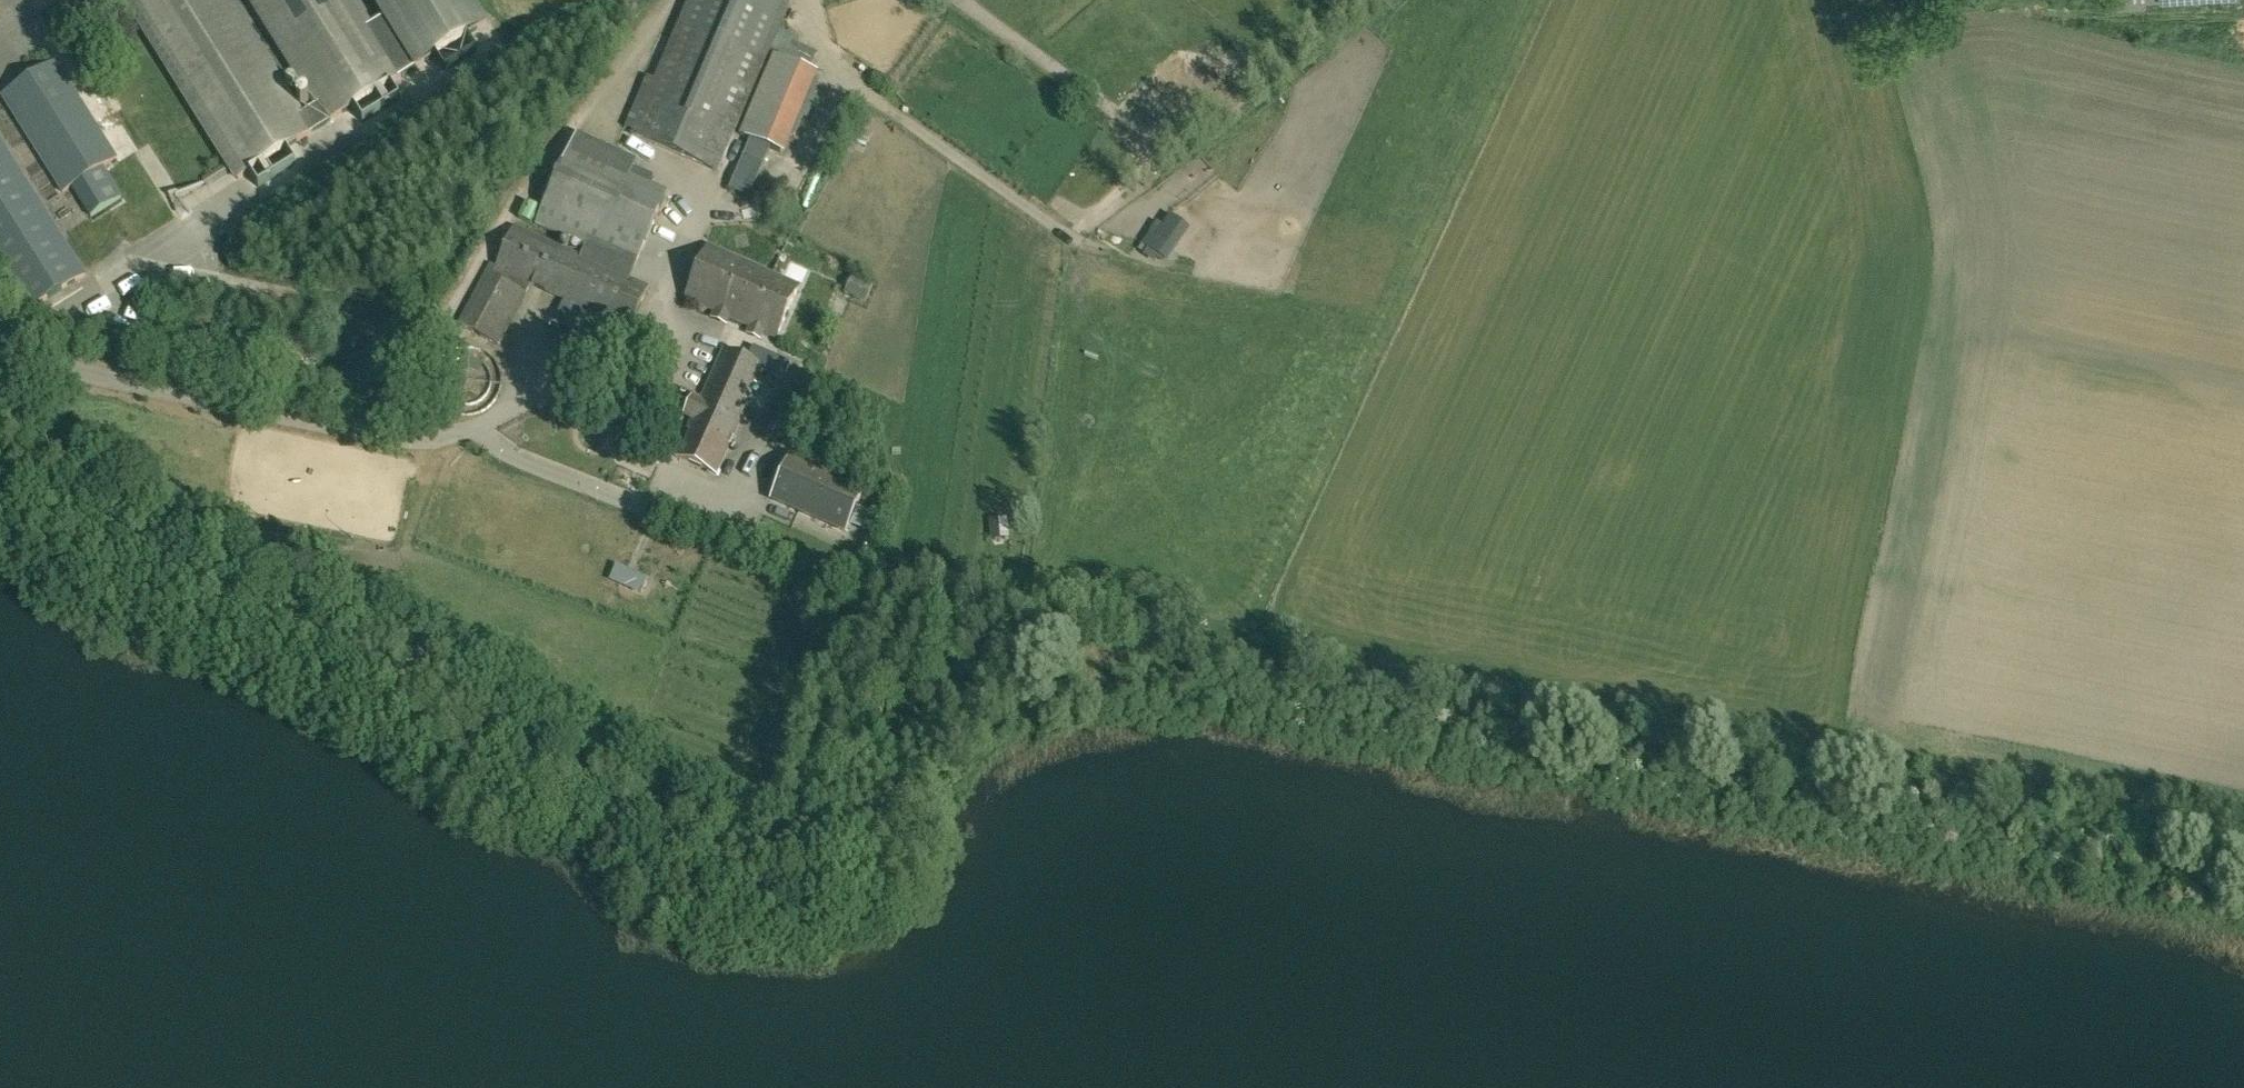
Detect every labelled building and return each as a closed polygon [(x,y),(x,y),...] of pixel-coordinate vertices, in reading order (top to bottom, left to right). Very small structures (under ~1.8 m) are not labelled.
[(76,21),(110,0),(63,0),(76,21)] [(241,178),(487,24),(472,0),(373,0),(388,24),(372,34),(352,0),(249,0),(316,109),(301,118),(228,0),(127,0),(241,178)] [(680,23),(632,135),(718,172),(766,59),(791,2),(786,0),(689,0),(680,23)] [(2119,9),(2145,6),(2145,0),(2118,0),(2119,9)] [(764,162),(771,146),(785,152),(819,72),(774,53),(739,133),(750,138),(743,153),(764,162)] [(123,197),(105,167),(119,158),(56,60),(2,95),(63,193),(71,187),(90,217),(123,197)] [(536,223),(604,254),(635,268),(668,194),(650,186),(654,178),(635,170),(639,162),(576,134),(536,223)] [(86,274),(0,138),(0,271),(26,312),(86,274)] [(745,156),(742,162),(730,192),(750,201),(762,170),(764,165),(745,156)] [(497,268),(491,264),(459,324),(499,346),(531,284),(632,328),(649,288),(515,229),(497,268)] [(1143,244),(1161,256),(1169,245),(1150,233),(1143,244)] [(730,318),(756,266),(708,245),(685,298),(730,318)] [(801,286),(756,266),(730,318),(777,339),(801,286)] [(864,305),(873,285),(874,284),(853,275),(845,296),(864,305)] [(749,361),(724,350),(688,429),(692,431),(685,446),(681,444),(676,456),(716,474),(749,399),(746,397),(752,382),(756,384),(763,367),(784,376),(789,364),(754,348),(749,361)] [(772,498),(846,531),(864,489),(791,457),(772,498)] [(650,595),(656,580),(626,566),(619,581),(650,595)]
